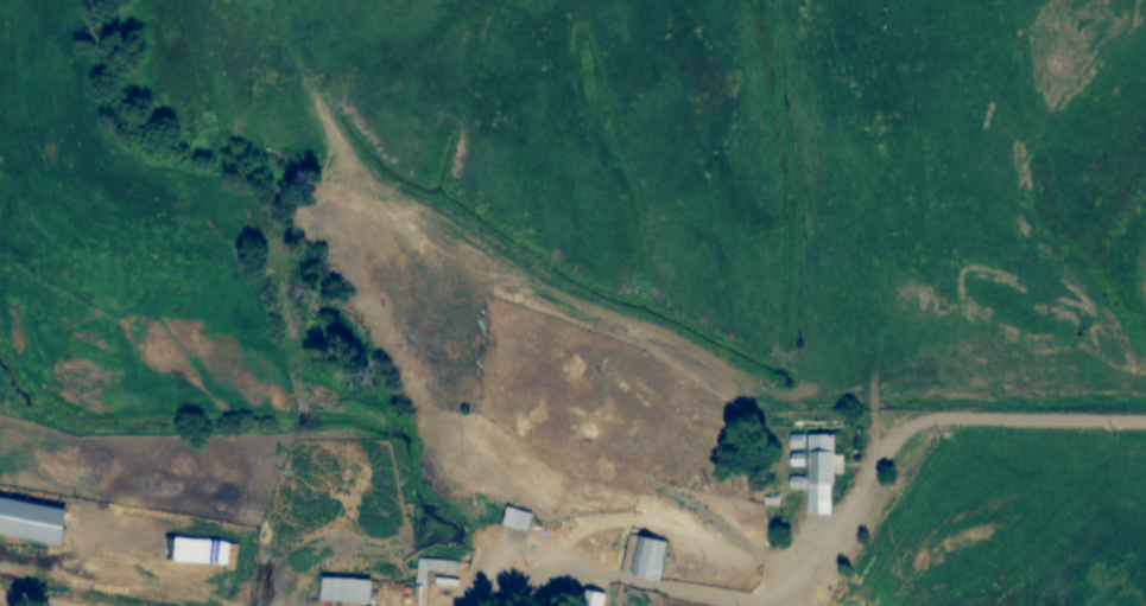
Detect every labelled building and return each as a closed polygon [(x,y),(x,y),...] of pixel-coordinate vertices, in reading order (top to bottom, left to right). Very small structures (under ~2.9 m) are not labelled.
[(834,434),(804,433),(804,435),(791,434),(790,475),(789,475),(789,490),(806,490),(806,515),(833,515),(834,434)] [(66,508),(0,498),(0,535),(61,544),(66,508)] [(531,515),(505,509),(502,522),(528,527),(531,515)] [(620,573),(658,581),(667,540),(629,532),(620,573)] [(428,584),(428,559),(417,559),(417,584),(428,584)] [(370,578),(321,578),(321,603),(370,603),(370,578)]
